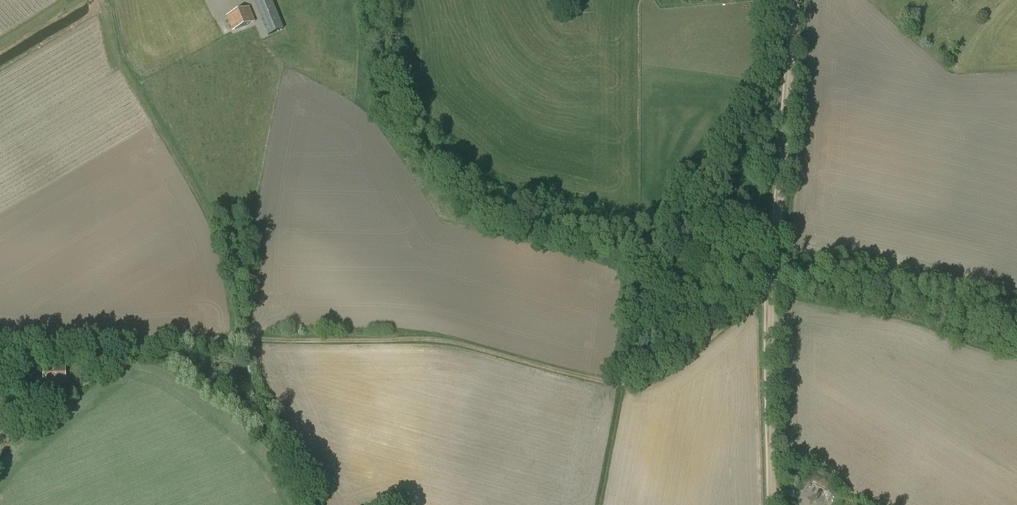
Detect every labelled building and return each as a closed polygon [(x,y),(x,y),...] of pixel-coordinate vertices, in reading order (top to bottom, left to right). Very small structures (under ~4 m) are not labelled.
[(254,1),(268,36),(284,30),(272,0),(258,0),(254,1)] [(226,16),(232,31),(255,22),(249,7),(226,16)] [(44,367),(44,382),(60,382),(59,367),(44,367)] [(256,413),(262,417),(266,412),(261,407),(256,413)] [(808,492),(827,502),(832,493),(813,482),(808,492)]
